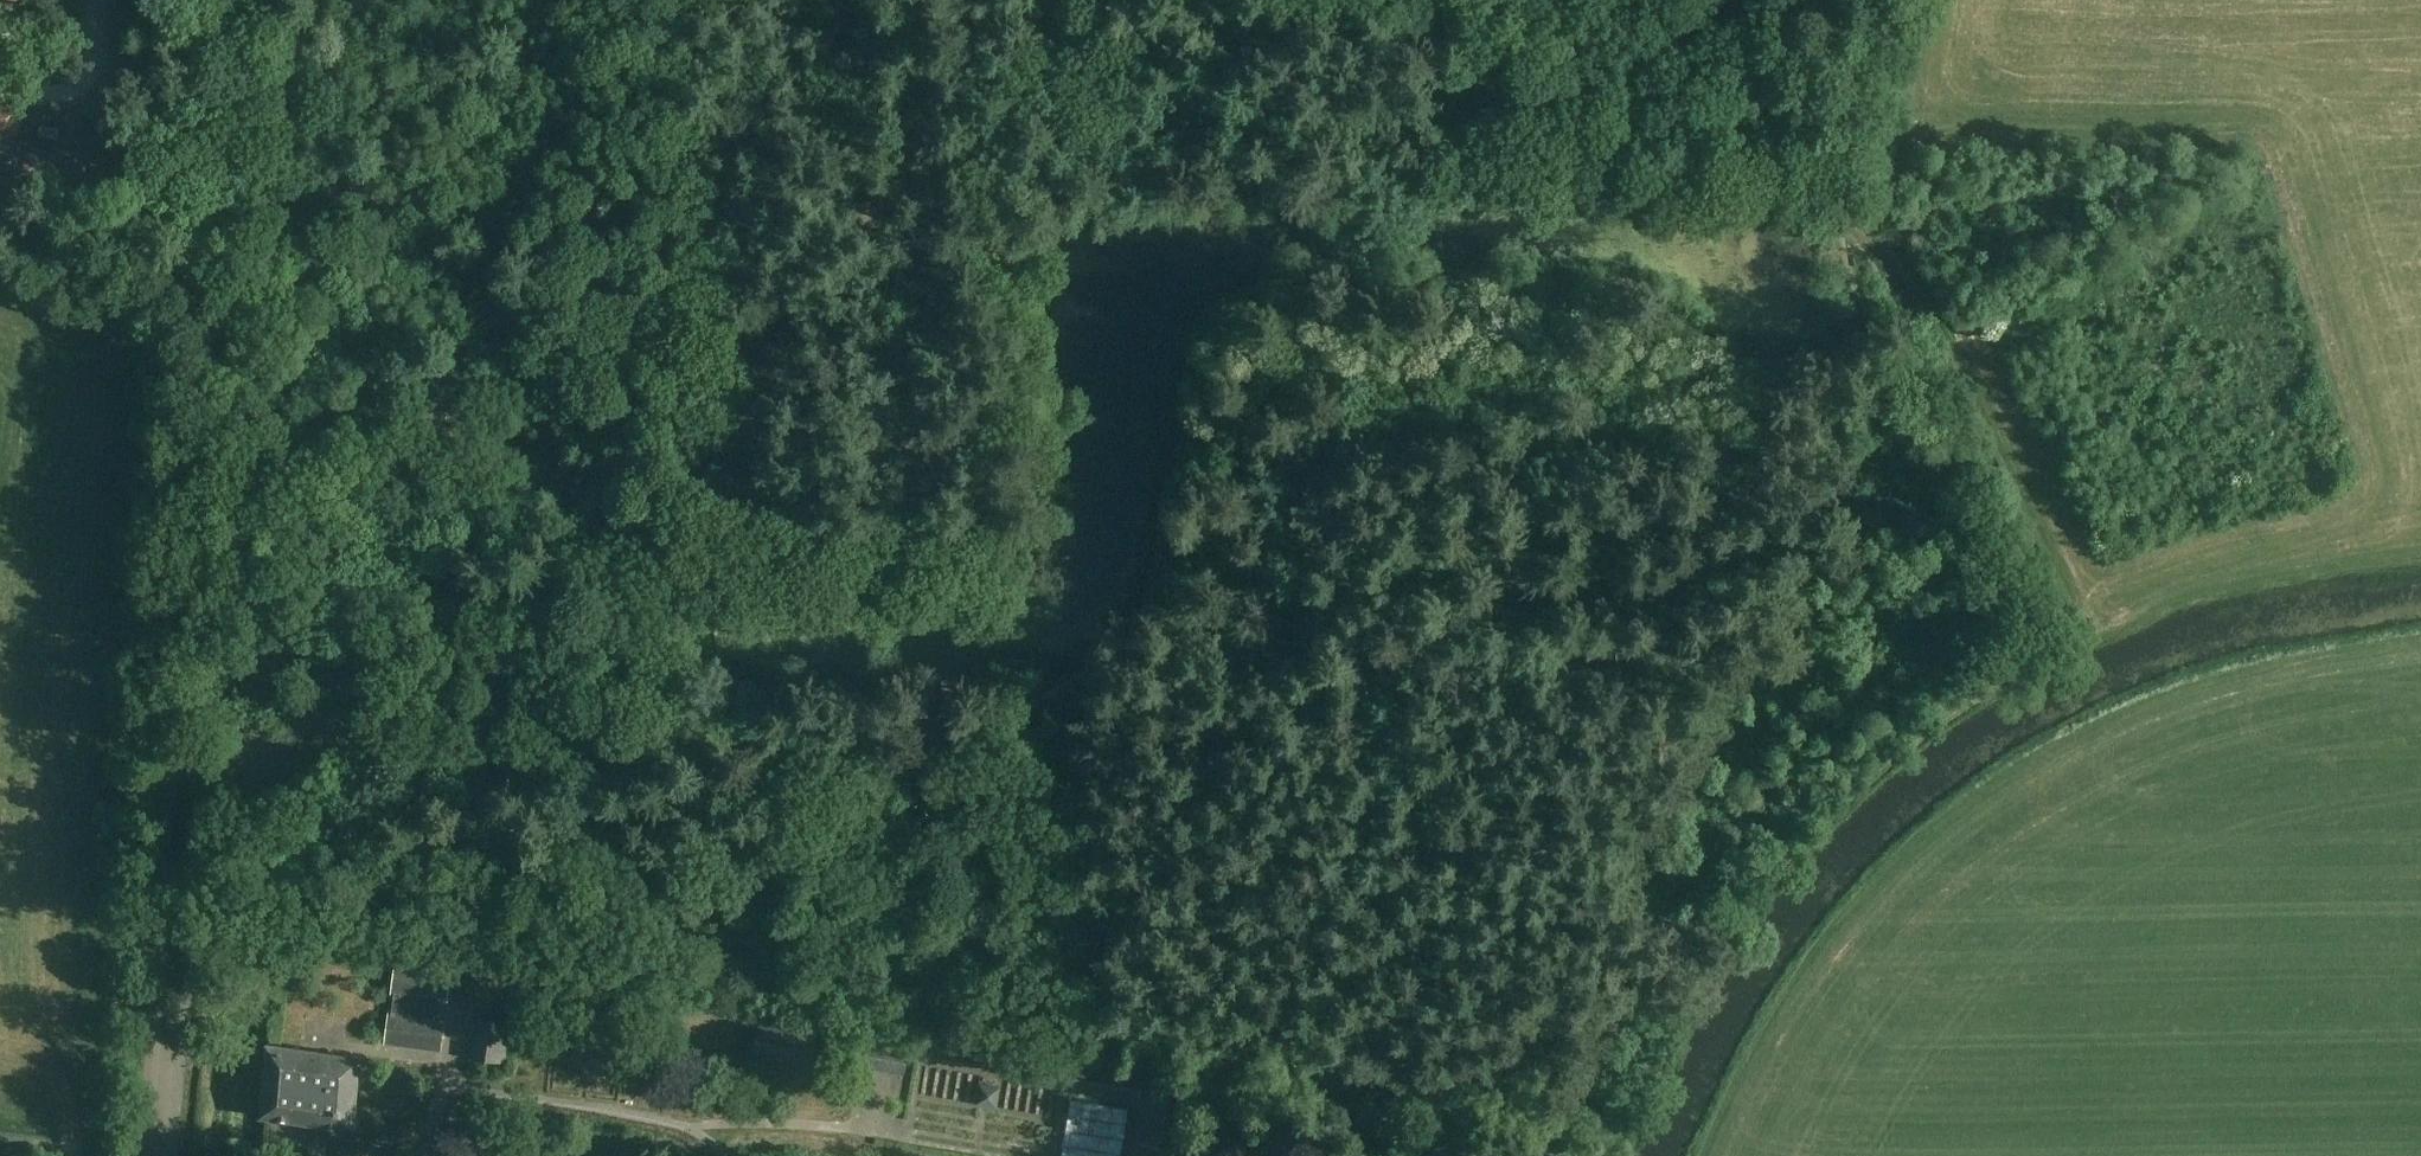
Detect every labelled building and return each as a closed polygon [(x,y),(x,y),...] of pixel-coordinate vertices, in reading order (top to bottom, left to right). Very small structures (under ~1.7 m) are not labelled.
[(7,179),(16,146),(1,142),(3,133),(12,135),(12,133),(19,135),(26,106),(0,99),(0,177),(7,179)] [(72,186),(76,170),(55,165),(57,156),(48,154),(46,163),(26,158),(22,173),(72,186)] [(389,998),(394,998),(392,1009),(389,1009),(384,1043),(442,1051),(446,1016),(442,1015),(443,1006),(448,1007),(453,973),(394,964),(389,998)] [(819,1023),(760,1012),(751,1055),(810,1066),(819,1023)] [(513,1023),(478,1017),(471,1060),(506,1066),(513,1023)] [(911,1041),(869,1033),(863,1067),(905,1074),(911,1041)] [(267,1046),(260,1119),(332,1130),(354,1132),(360,1058),(267,1046)] [(1139,1102),(1139,1097),(1150,1099),(1143,1143),(1178,1149),(1190,1082),(1154,1076),(1153,1081),(1142,1079),(1142,1078),(1075,1067),(1071,1092),(1139,1102)] [(1070,1099),(1061,1155),(1122,1155),(1129,1108),(1070,1099)]
